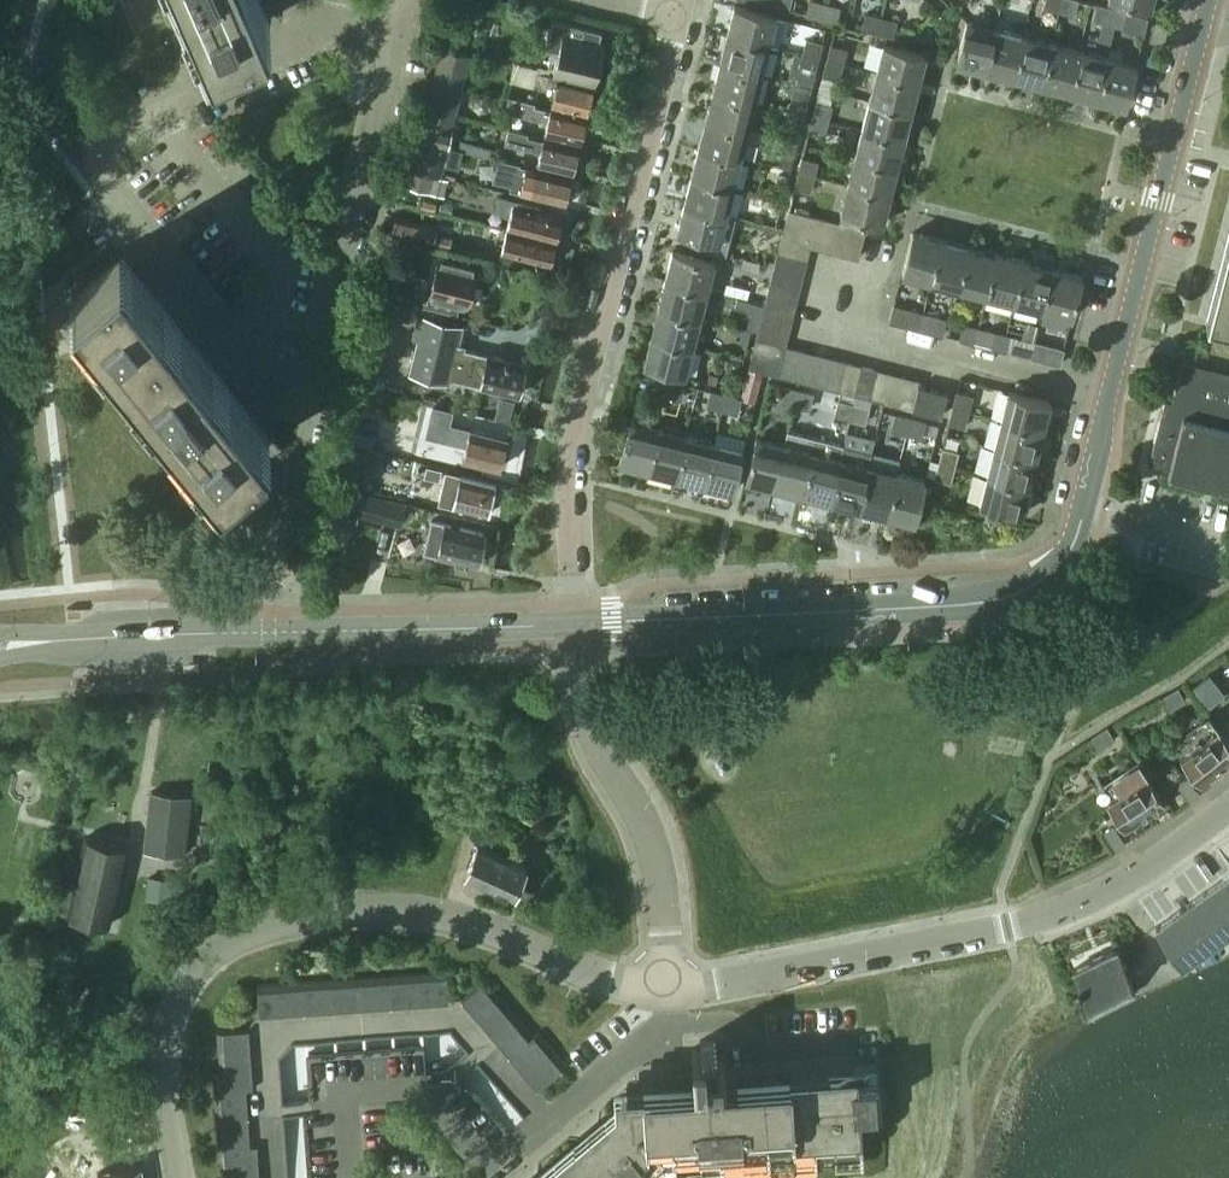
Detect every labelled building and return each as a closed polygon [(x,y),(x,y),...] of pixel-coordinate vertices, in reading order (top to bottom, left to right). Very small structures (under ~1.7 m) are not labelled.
[(210,45),(270,19),(261,0),(190,0),(210,45)] [(788,10),(790,0),(775,0),(773,6),(788,10)] [(821,18),(824,3),(812,0),(809,0),(806,14),(821,18)] [(1059,10),(1061,0),(1045,0),(1044,7),(1059,10)] [(1073,14),(1077,0),(1061,0),(1059,10),(1073,14)] [(821,18),(835,22),(839,7),(824,3),(821,18)] [(1091,19),(1106,23),(1110,8),(1095,4),(1091,19)] [(726,35),(768,45),(777,47),(784,19),(734,6),(726,35)] [(1106,23),(1143,32),(1147,17),(1110,8),(1106,23)] [(862,29),(877,32),(881,17),(866,14),(862,29)] [(877,32),(892,36),(895,21),(881,17),(877,32)] [(552,18),(545,48),(558,51),(553,71),(594,81),(596,77),(599,75),(600,69),(599,65),(604,43),(599,42),(602,30),(552,18)] [(955,62),(984,70),(994,28),(966,21),(955,62)] [(984,70),(1012,77),(1022,35),(994,28),(984,70)] [(719,63),(761,73),(768,45),(726,35),(719,63)] [(1012,77),(1040,84),(1050,42),(1022,35),(1012,77)] [(803,54),(818,58),(821,43),(806,39),(803,54)] [(1040,84),(1068,91),(1078,49),(1050,42),(1040,84)] [(883,44),(875,73),(917,83),(924,55),(883,44)] [(827,60),(842,64),(846,49),(831,45),(827,60)] [(1096,98),(1124,106),(1135,64),(1119,60),(1121,48),(1110,45),(1107,57),(1106,57),(1096,98)] [(438,59),(434,78),(462,85),(469,54),(441,47),(438,59)] [(1068,91),(1096,98),(1106,57),(1078,49),(1068,91)] [(799,69),(814,73),(818,58),(803,54),(799,69)] [(823,75),(838,79),(842,64),(827,60),(823,75)] [(712,91),(754,101),(761,73),(719,63),(712,91)] [(542,72),(539,83),(555,87),(552,101),(588,110),(588,106),(591,105),(593,99),(591,96),(594,85),(542,72)] [(875,73),(868,101),(910,111),(917,83),(875,73)] [(462,85),(434,78),(431,90),(430,92),(426,108),(454,115),(462,85)] [(705,119),(747,129),(754,101),(712,91),(705,119)] [(509,96),(505,111),(547,121),(545,131),(580,140),(581,137),(584,136),(585,130),(583,127),(585,118),(531,105),(531,102),(509,96)] [(788,110),(803,114),(807,99),(792,96),(788,110)] [(868,101),(861,129),(903,139),(910,111),(868,101)] [(812,117),(827,120),(831,106),(816,102),(812,117)] [(454,115),(426,108),(425,113),(423,121),(411,118),(407,136),(419,139),(447,145),(454,115)] [(784,125),(799,129),(803,114),(788,110),(784,125)] [(809,131),(824,135),(827,120),(812,117),(809,131)] [(698,147),(740,157),(747,129),(705,119),(698,147)] [(508,128),(504,143),(540,151),(537,162),(573,170),(573,168),(577,166),(578,160),(576,157),(578,149),(526,136),(527,133),(508,128)] [(861,129),(854,157),(896,168),(903,139),(861,129)] [(443,161),(447,145),(419,139),(415,155),(402,152),(398,166),(433,175),(439,176),(443,161)] [(691,175),(733,185),(740,157),(698,147),(691,175)] [(854,157),(847,185),(889,196),(896,168),(854,157)] [(498,158),(494,176),(513,181),(511,188),(565,201),(566,198),(569,196),(571,191),(569,187),(571,179),(519,166),(519,163),(498,158)] [(798,173),(813,177),(817,162),(802,158),(798,173)] [(433,175),(398,166),(397,172),(396,176),(394,183),(429,191),(433,175)] [(794,187),(809,191),(813,177),(798,173),(794,187)] [(684,203),(726,214),(733,185),(691,175),(684,203)] [(839,223),(849,226),(864,230),(866,221),(881,224),(889,196),(847,185),(839,214),(841,214),(839,223)] [(507,228),(556,240),(561,216),(537,210),(538,206),(500,196),(497,212),(510,215),(507,228)] [(695,246),(725,254),(735,216),(726,214),(684,203),(677,232),(697,237),(695,246)] [(781,239),(809,246),(810,246),(813,246),(820,218),(789,210),(781,239)] [(390,232),(433,243),(438,226),(395,215),(390,232)] [(820,218),(813,246),(827,250),(834,222),(820,218)] [(834,222),(827,250),(842,254),(849,226),(839,223),(834,222)] [(849,226),(842,254),(857,258),(864,230),(849,226)] [(525,257),(550,263),(556,240),(507,228),(500,256),(524,262),(525,257)] [(1206,318),(1228,324),(1228,228),(1206,318)] [(901,274),(930,281),(940,239),(912,232),(901,274)] [(433,246),(448,250),(451,238),(436,235),(433,246)] [(778,253),(806,261),(809,246),(781,239),(778,253)] [(930,281),(958,288),(968,246),(940,239),(930,281)] [(958,288),(986,295),(996,254),(968,246),(958,288)] [(71,290),(120,351),(170,310),(121,250),(71,290)] [(665,279),(706,289),(714,261),(672,250),(665,279)] [(774,267),(802,275),(806,261),(778,253),(774,267)] [(986,295),(1014,302),(1025,261),(996,254),(986,295)] [(413,297),(412,303),(454,313),(456,302),(466,305),(476,267),(438,257),(429,294),(421,292),(418,293),(416,294),(413,297)] [(1014,302),(1042,310),(1053,268),(1025,261),(1014,302)] [(771,281),(799,289),(802,275),(774,267),(771,281)] [(1042,310),(1071,317),(1081,275),(1053,268),(1042,310)] [(375,290),(400,296),(404,280),(379,273),(375,290)] [(658,307),(699,317),(706,289),(665,279),(658,307)] [(767,296),(795,303),(799,289),(771,281),(767,296)] [(764,310),(792,317),(795,303),(767,296),(764,310)] [(889,321),(927,331),(930,316),(893,306),(889,321)] [(650,335),(692,345),(699,317),(658,307),(650,335)] [(120,351),(169,411),(220,370),(170,310),(120,351)] [(760,324),(788,331),(792,317),(764,310),(760,324)] [(418,338),(409,373),(447,382),(449,377),(456,379),(463,348),(463,346),(456,345),(461,325),(423,316),(422,319),(417,318),(413,337),(418,338)] [(927,331),(941,334),(945,319),(930,316),(927,331)] [(756,338),(784,345),(788,331),(760,324),(756,338)] [(959,339),(974,343),(978,327),(963,324),(959,339)] [(974,343),(989,346),(992,331),(978,327),(974,343)] [(643,363),(685,374),(692,345),(650,335),(643,363)] [(1006,351),(1021,354),(1025,339),(1010,336),(1006,351)] [(762,370),(780,375),(787,347),(784,346),(784,345),(756,338),(740,398),(754,401),(762,370)] [(1021,354),(1058,364),(1062,349),(1025,339),(1021,354)] [(780,375),(795,379),(802,351),(787,347),(780,375)] [(463,348),(456,379),(518,394),(520,383),(525,380),(528,370),(525,365),(525,363),(494,356),(482,353),(463,348)] [(795,379),(810,383),(817,355),(802,351),(795,379)] [(810,383),(824,386),(831,358),(817,355),(810,383)] [(824,386),(839,390),(846,362),(831,358),(824,386)] [(839,390),(853,394),(860,366),(846,362),(839,390)] [(1228,489),(1228,377),(1180,365),(1169,411),(1162,409),(1148,462),(1169,467),(1168,473),(1228,489)] [(853,394),(868,397),(875,369),(860,366),(853,394)] [(868,397),(882,401),(889,373),(875,369),(868,397)] [(169,411),(218,472),(269,431),(220,370),(169,411)] [(882,401),(897,405),(904,377),(889,373),(882,401)] [(651,391),(666,395),(669,380),(655,376),(651,391)] [(897,405),(912,409),(918,386),(919,381),(904,377),(897,405)] [(666,395),(680,399),(684,384),(669,380),(666,395)] [(779,401),(794,404),(797,389),(783,386),(779,401)] [(912,409),(940,416),(946,393),(918,386),(912,409)] [(794,404),(808,408),(812,393),(797,389),(794,404)] [(721,409),(725,394),(711,390),(707,405),(721,409)] [(1000,419),(1042,430),(1049,401),(1007,391),(1000,419)] [(953,407),(968,411),(971,396),(956,392),(953,407)] [(736,413),(740,398),(725,394),(721,409),(736,413)] [(835,415),(849,419),(853,404),(839,400),(835,415)] [(849,419),(864,423),(868,408),(853,404),(849,419)] [(433,405),(426,434),(466,444),(462,458),(500,467),(507,437),(469,428),(449,423),(452,410),(443,408),(433,405)] [(949,422),(964,426),(968,411),(953,407),(949,422)] [(891,429),(906,433),(909,418),(895,414),(891,429)] [(906,433),(920,437),(924,422),(909,418),(906,433)] [(993,447),(1035,458),(1042,430),(1000,419),(993,447)] [(618,462),(647,469),(658,427),(629,420),(618,462)] [(647,469),(675,476),(686,434),(658,427),(647,469)] [(784,444),(773,486),(801,493),(815,437),(787,430),(784,444)] [(675,476),(703,483),(714,441),(686,434),(675,476)] [(755,437),(745,479),(773,486),(784,444),(755,437)] [(812,451),(801,493),(829,500),(843,445),(815,437),(812,451)] [(703,483),(732,490),(742,448),(714,441),(703,483)] [(843,445),(829,500),(857,507),(868,466),(871,452),(843,445)] [(986,475),(1028,486),(1035,458),(993,447),(986,475)] [(938,463),(953,467),(957,452),(942,448),(938,463)] [(935,478),(950,482),(953,467),(938,463),(935,478)] [(868,466),(857,507),(885,514),(896,473),(868,466)] [(443,487),(440,502),(452,505),(489,514),(496,485),(447,473),(443,487)] [(896,473),(885,514),(914,522),(924,480),(896,473)] [(978,504),(1020,515),(1028,486),(986,475),(978,504)] [(334,486),(329,506),(399,524),(404,504),(386,500),(382,499),(334,486)] [(429,531),(424,551),(437,554),(476,564),(484,532),(432,520),(429,531)] [(81,605),(67,606),(67,614),(81,614),(81,605)] [(199,659),(184,660),(184,668),(199,668),(199,659)] [(1164,697),(1170,709),(1185,700),(1179,688),(1164,697)] [(1201,784),(1213,775),(1228,763),(1228,742),(1209,716),(1208,717),(1218,729),(1181,759),(1201,784)] [(1092,738),(1099,749),(1115,739),(1108,727),(1092,738)] [(1107,802),(1125,829),(1137,821),(1165,803),(1139,762),(1138,762),(1138,763),(1111,780),(1120,794),(1107,802)] [(1176,789),(1190,806),(1200,798),(1186,781),(1176,789)] [(176,853),(183,853),(184,844),(189,795),(151,791),(146,835),(145,849),(176,853)] [(1103,836),(1115,855),(1127,848),(1115,828),(1103,836)] [(87,920),(109,925),(122,867),(127,846),(85,837),(81,856),(66,853),(53,912),(65,915),(78,918),(87,920)] [(465,879),(513,899),(526,866),(478,845),(465,879)] [(1181,963),(1228,929),(1228,873),(1155,926),(1181,963)] [(1072,968),(1087,1003),(1131,983),(1115,948),(1072,968)] [(447,971),(432,972),(434,1001),(449,1000),(447,971)] [(432,972),(418,973),(420,1002),(434,1001),(432,972)] [(418,973),(403,974),(405,1004),(420,1002),(418,973)] [(403,974),(389,975),(391,1005),(405,1004),(403,974)] [(389,975),(374,976),(376,1006),(391,1005),(389,975)] [(374,976),(359,977),(361,1007),(376,1006),(374,976)] [(359,977),(345,979),(347,1008),(361,1007),(359,977)] [(345,979),(330,980),(332,1009),(347,1008),(345,979)] [(330,980),(315,981),(317,1010),(332,1009),(330,980)] [(485,980),(462,999),(471,1010),(494,991),(485,980)] [(315,981),(301,982),(303,1011),(317,1010),(315,981)] [(301,982),(286,983),(288,1012),(303,1011),(301,982)] [(286,983),(272,984),(274,1013),(288,1012),(286,983)] [(272,984),(257,985),(259,1015),(274,1013),(272,984)] [(494,991),(471,1010),(480,1022),(504,1002),(494,991)] [(244,1073),(245,1087),(247,1102),(248,1117),(248,1119),(282,1116),(286,1177),(311,1177),(307,1116),(315,1116),(312,1085),(455,1075),(506,1134),(525,1117),(479,1063),(500,1046),(499,1045),(489,1033),(480,1022),(471,1010),(462,999),(449,1000),(434,1001),(420,1002),(405,1004),(391,1005),(376,1006),(361,1007),(332,1009),(317,1010),(303,1011),(288,1012),(274,1013),(259,1015),(246,1029),(247,1043),(248,1058),(250,1072),(244,1073)] [(504,1002),(480,1022),(489,1033),(513,1013),(504,1002)] [(513,1013),(489,1033),(499,1045),(523,1025),(513,1013)] [(523,1025),(499,1045),(500,1046),(508,1056),(532,1036),(523,1025)] [(246,1029),(217,1031),(218,1046),(247,1043),(246,1029)] [(532,1036),(508,1056),(518,1068),(546,1043),(537,1032),(532,1036)] [(670,1177),(863,1164),(859,1107),(879,1106),(876,1063),(853,1065),(853,1067),(725,1076),(724,1060),(716,1060),(715,1039),(699,1040),(700,1048),(691,1049),(692,1070),(693,1079),(680,1080),(613,1084),(614,1098),(519,1177),(669,1177),(670,1177)] [(247,1043),(218,1046),(219,1060),(248,1058),(247,1043)] [(546,1043),(518,1068),(528,1079),(556,1054),(546,1043)] [(556,1054),(528,1079),(537,1090),(566,1066),(556,1054)] [(248,1058),(219,1060),(220,1074),(244,1073),(250,1072),(248,1058)] [(220,1074),(213,1075),(214,1090),(245,1087),(244,1073),(220,1074)] [(245,1087),(214,1090),(215,1105),(247,1102),(245,1087)] [(247,1102),(215,1105),(216,1120),(248,1117),(247,1102)] [(248,1117),(216,1120),(217,1134),(249,1132),(248,1119),(248,1117)] [(249,1132),(217,1134),(218,1148),(250,1146),(249,1132)] [(250,1146),(218,1148),(219,1164),(227,1163),(258,1161),(257,1145),(250,1146)] [(258,1161),(227,1163),(228,1177),(259,1175),(258,1161)] [(97,1172),(98,1177),(144,1177),(141,1163),(116,1168),(97,1172)]
